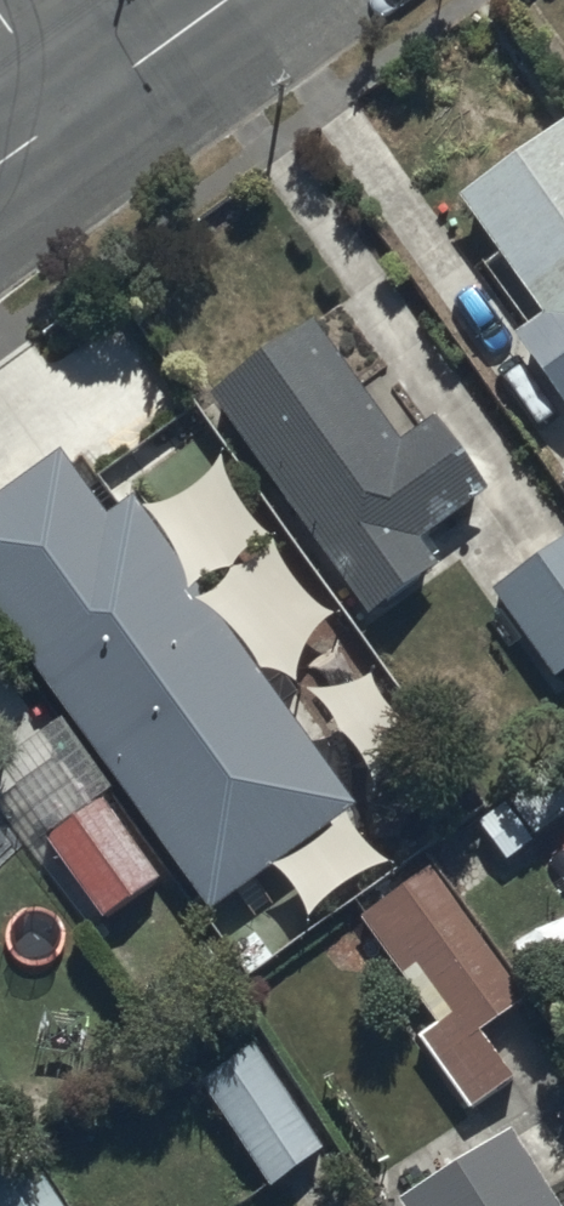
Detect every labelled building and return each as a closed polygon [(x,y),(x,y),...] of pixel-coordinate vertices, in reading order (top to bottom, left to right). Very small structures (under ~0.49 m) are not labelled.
[(452,195),(535,312),(506,333),(563,414),(563,121),(561,117),(452,195)] [(306,318),(203,392),(362,613),(431,563),(412,536),(480,487),(429,415),(394,440),(306,318)] [(197,914),(348,806),(126,497),(99,516),(75,482),(50,449),(0,485),(0,641),(197,914)] [(550,475),(563,494),(563,465),(550,475)] [(483,587),(545,675),(563,661),(563,530),(483,587)] [(96,796),(38,835),(94,916),(152,877),(96,796)] [(423,866),(354,916),(428,1018),(409,1031),(463,1106),(507,1074),(475,1029),(518,998),(423,866)] [(246,1040),(192,1075),(262,1181),(316,1146),(246,1040)] [(502,1130),(391,1198),(396,1205),(550,1205),(502,1130)] [(23,1150),(0,1164),(0,1205),(59,1205),(23,1150)]
